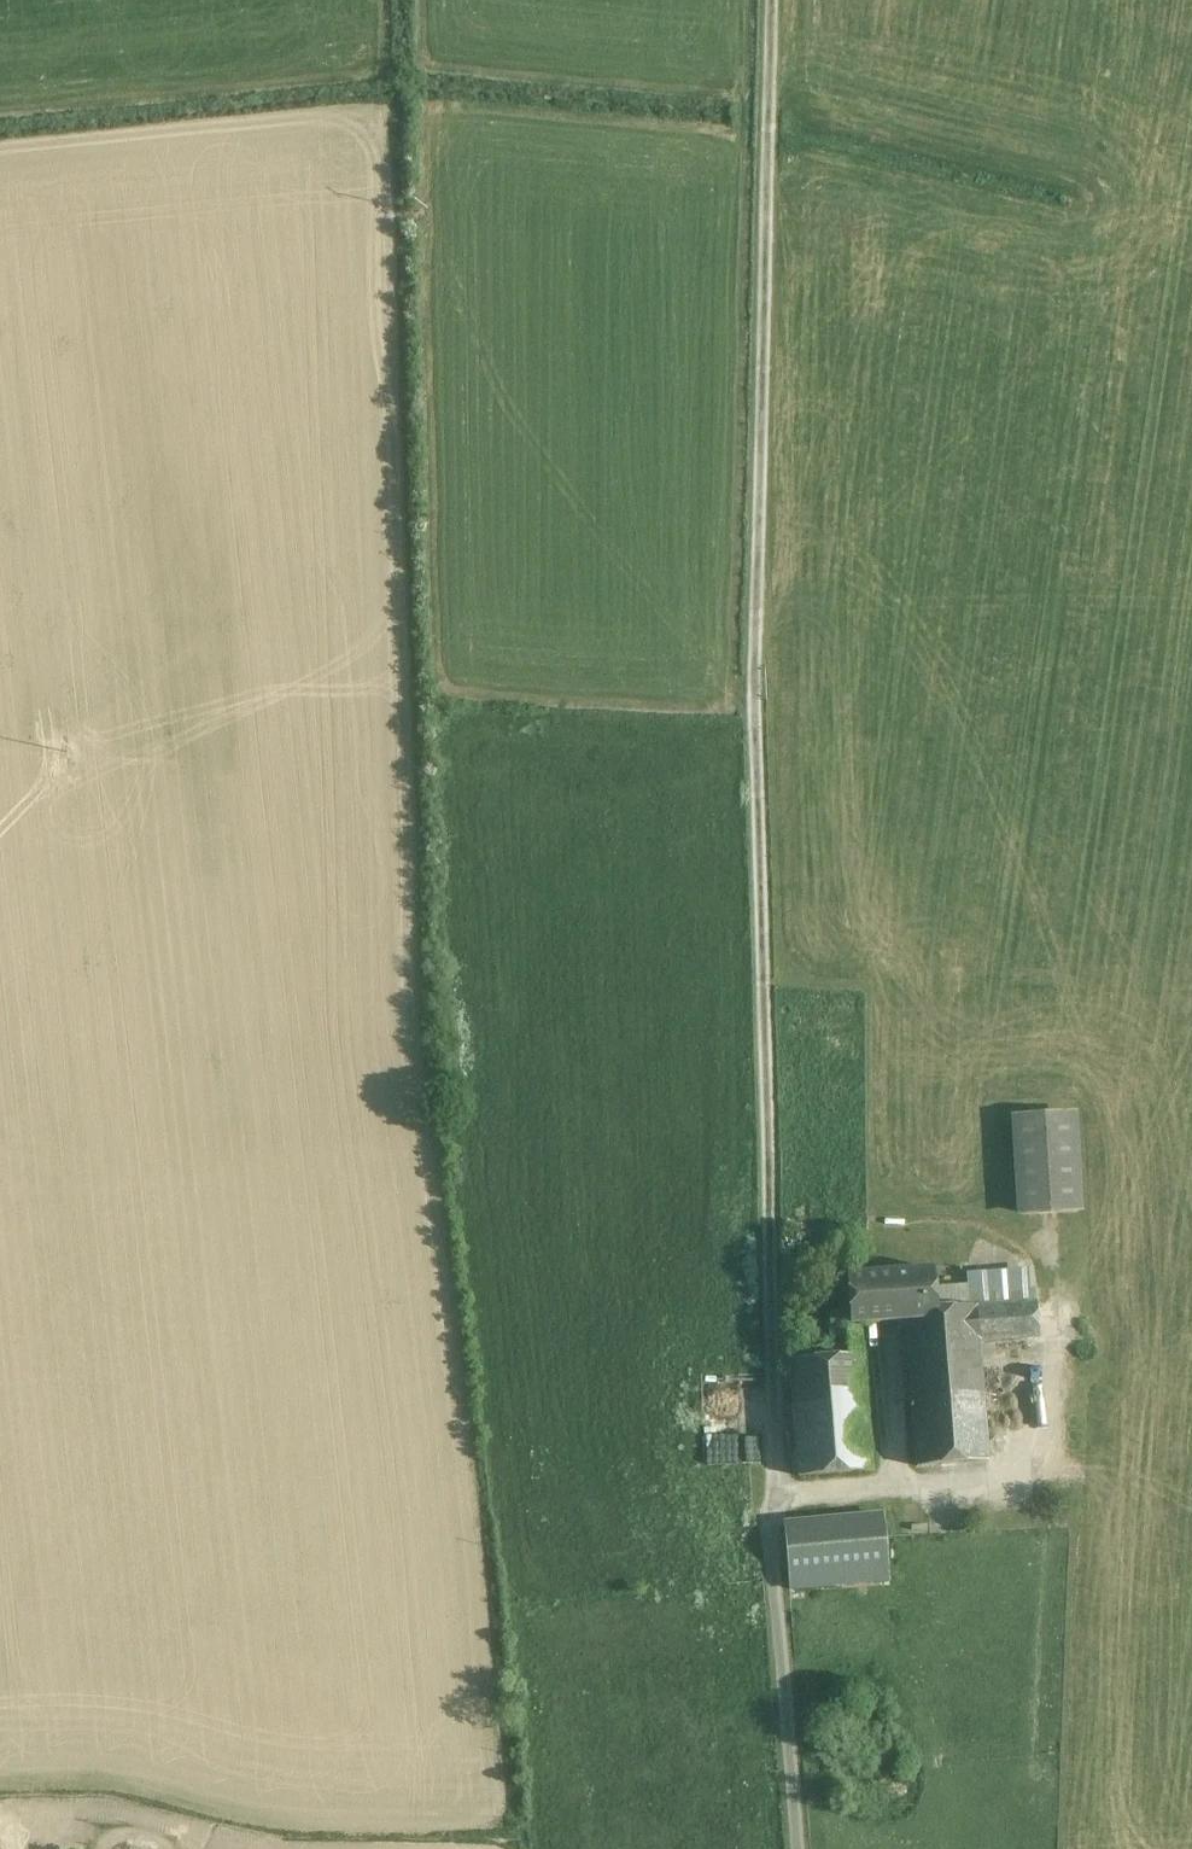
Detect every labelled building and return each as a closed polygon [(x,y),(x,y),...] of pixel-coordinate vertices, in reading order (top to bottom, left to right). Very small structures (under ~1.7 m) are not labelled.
[(1071,1114),(1017,1117),(1023,1214),(1076,1210),(1071,1114)] [(931,1270),(893,1272),(894,1300),(892,1300),(894,1322),(898,1322),(937,1319),(936,1309),(968,1307),(967,1286),(935,1289),(934,1272),(934,1269),(931,1269),(931,1270)] [(893,1272),(849,1276),(849,1275),(846,1275),(846,1278),(847,1278),(850,1321),(849,1322),(850,1323),(850,1325),(859,1324),(894,1322),(892,1300),(894,1300),(893,1272)] [(1034,1279),(967,1284),(967,1286),(968,1307),(1036,1302),(1034,1279)] [(968,1307),(936,1309),(937,1319),(898,1322),(898,1330),(906,1329),(917,1467),(988,1462),(979,1342),(1039,1338),(1036,1302),(968,1307)] [(837,1356),(789,1361),(798,1477),(870,1471),(859,1324),(850,1325),(850,1323),(835,1324),(837,1356)] [(884,1516),(784,1525),(790,1589),(889,1580),(887,1557),(884,1516)]
